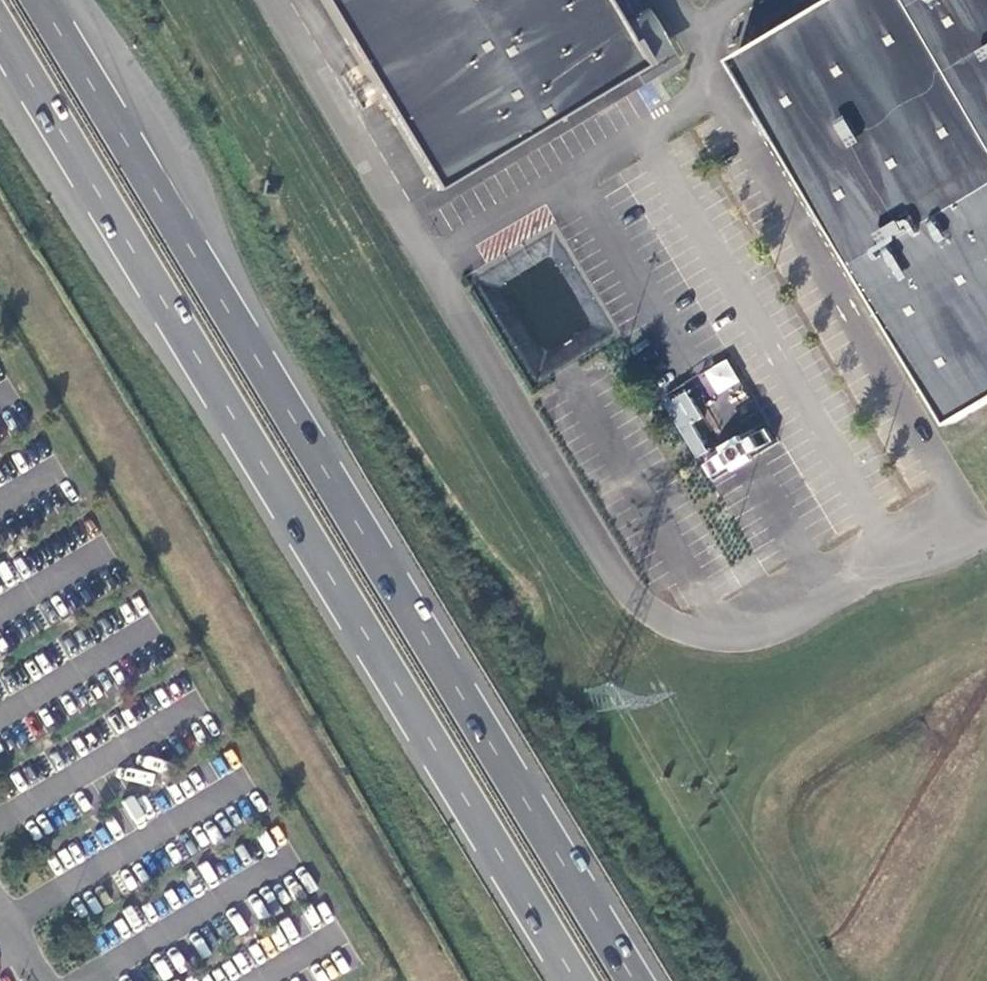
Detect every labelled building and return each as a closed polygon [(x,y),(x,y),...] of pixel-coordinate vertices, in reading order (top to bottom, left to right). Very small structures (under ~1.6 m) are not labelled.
[(642,66),(604,0),(320,0),(433,190),(642,66)] [(735,56),(955,425),(986,406),(986,0),(828,0),(735,56)] [(726,359),(700,373),(713,397),(739,383),(726,359)] [(689,423),(701,416),(685,390),(661,404),(695,458),(706,451),(689,423)] [(698,421),(692,424),(710,454),(697,461),(709,481),(773,444),(761,423),(715,449),(698,421)]
